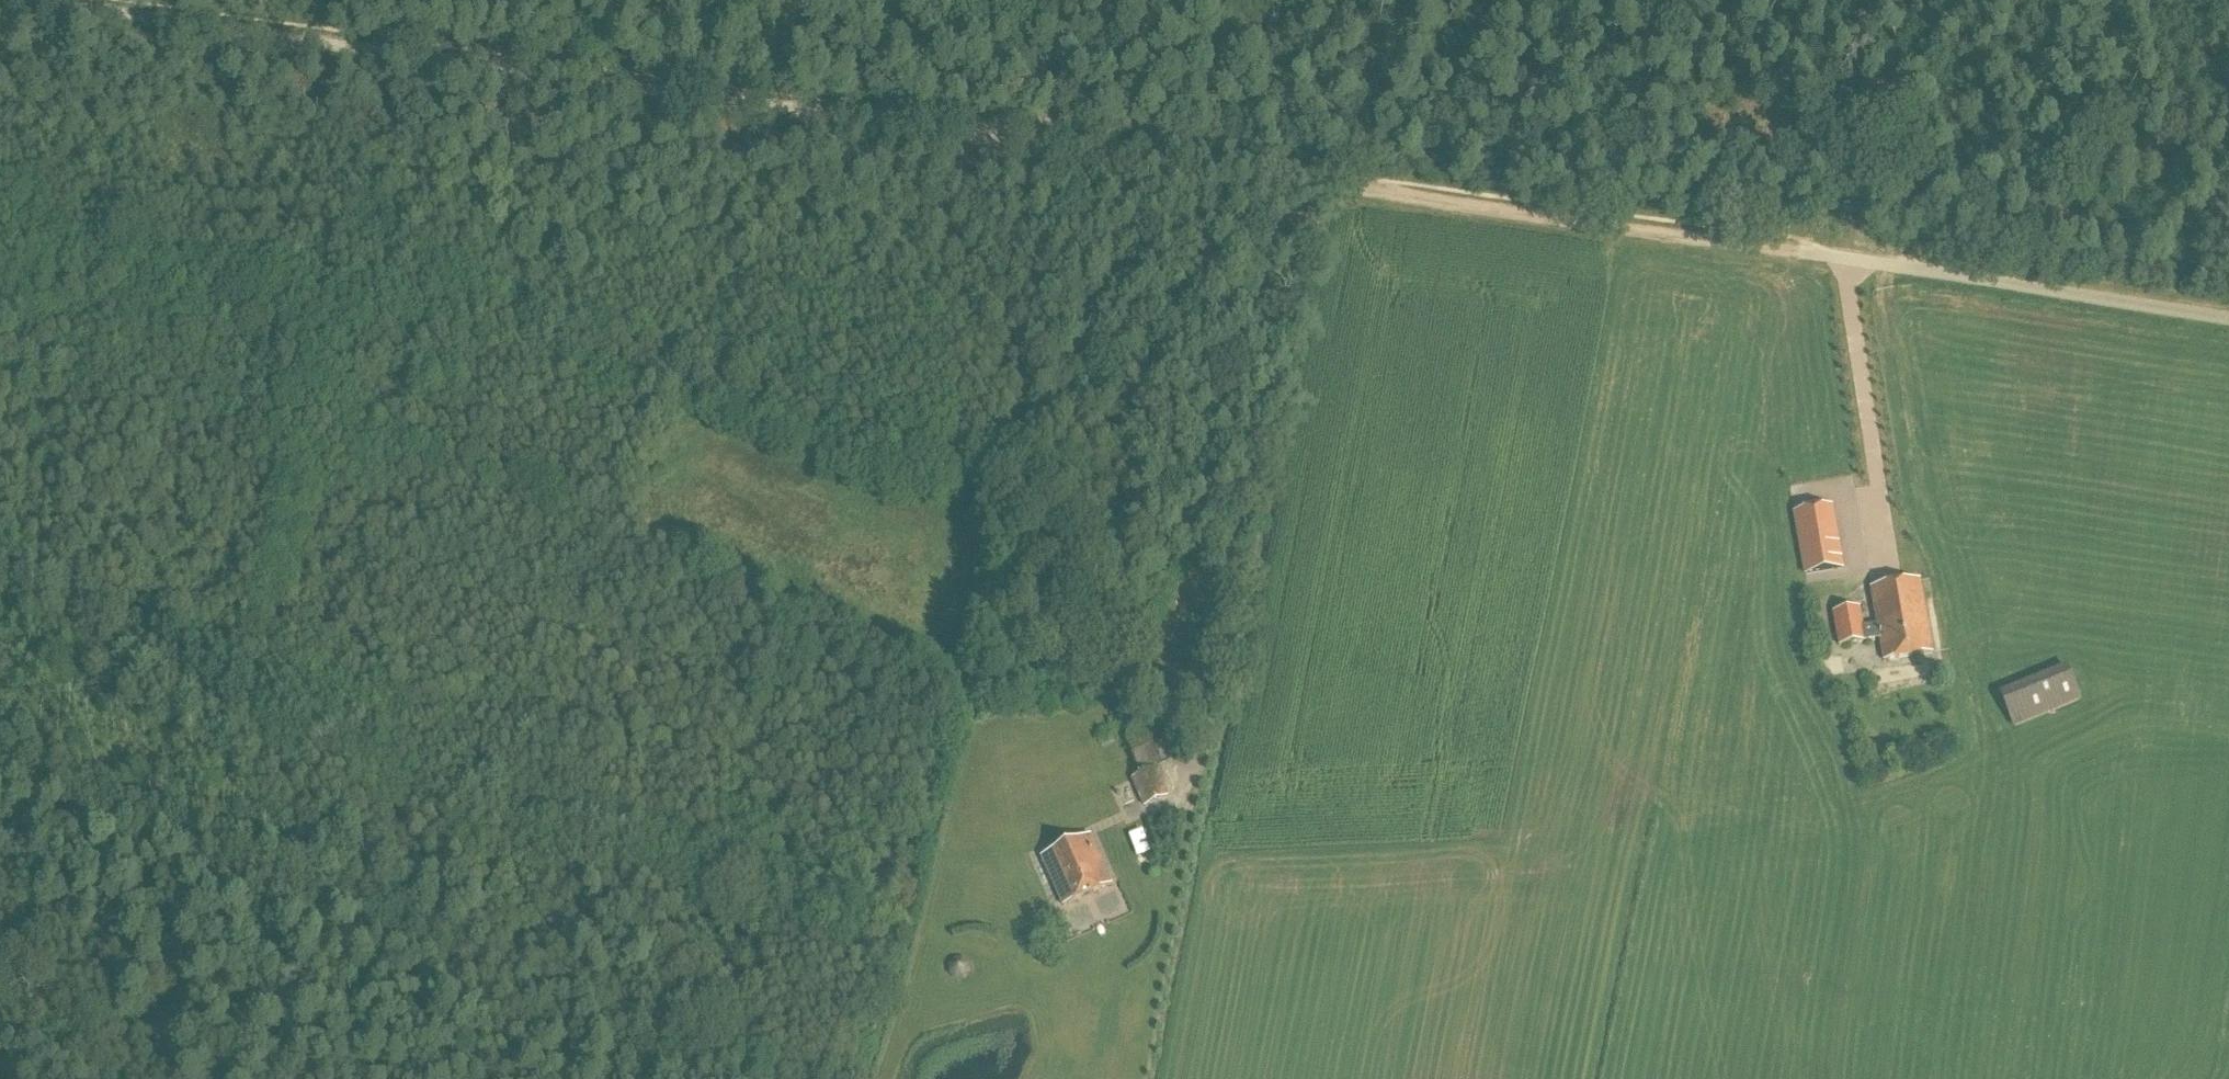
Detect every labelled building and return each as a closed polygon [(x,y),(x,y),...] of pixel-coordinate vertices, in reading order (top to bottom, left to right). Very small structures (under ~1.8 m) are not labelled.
[(1806,574),(1842,568),(1831,506),(1795,513),(1806,574)] [(1874,635),(1879,634),(1883,660),(1931,652),(1919,578),(1871,587),(1877,624),(1862,627),(1859,607),(1833,612),(1839,646),(1865,641),(1875,639),(1874,635)] [(2013,727),(2081,698),(2066,666),(1999,693),(2013,727)] [(1139,774),(1185,753),(1169,719),(1125,739),(1139,774)] [(1155,769),(1133,778),(1145,807),(1167,797),(1155,769)] [(1041,855),(1062,905),(1110,884),(1090,835),(1041,855)]
